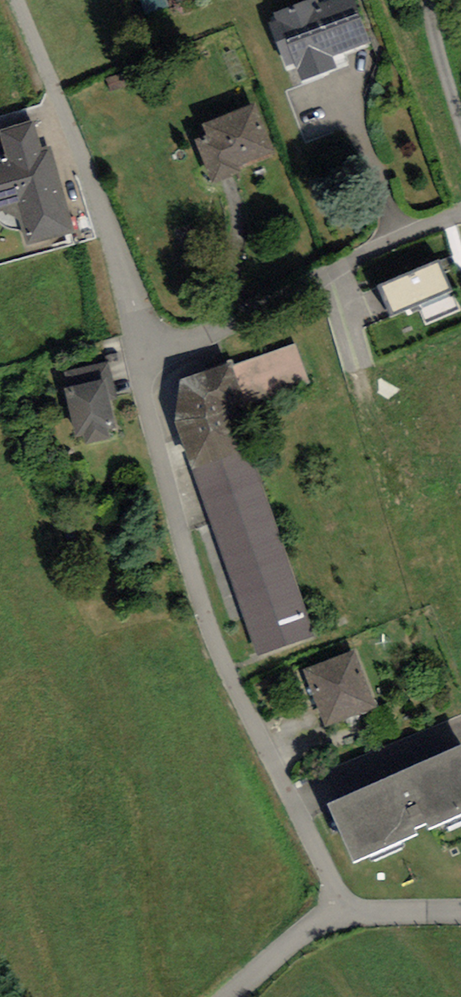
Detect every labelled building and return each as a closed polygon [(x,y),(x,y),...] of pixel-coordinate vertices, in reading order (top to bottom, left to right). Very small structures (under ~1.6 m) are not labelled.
[(269,27),(286,70),(294,67),(302,86),(337,72),(333,61),(373,45),(355,0),(338,0),(316,9),(313,2),(272,18),(275,24),(269,27)] [(254,109),(201,129),(207,143),(198,146),(212,184),(239,174),(237,168),(271,155),(254,109)] [(72,234),(49,151),(39,153),(31,126),(0,134),(0,140),(6,162),(0,164),(0,225),(1,226),(6,230),(11,232),(16,232),(19,232),(23,232),(27,247),(72,234)] [(460,286),(442,246),(376,276),(398,323),(422,312),(428,325),(459,311),(449,291),(460,286)] [(104,384),(108,402),(115,401),(108,365),(65,374),(69,392),(104,384)] [(231,366),(179,384),(176,425),(192,473),(250,453),(260,449),(231,366)] [(69,392),(65,392),(75,442),(84,440),(85,445),(107,441),(105,435),(114,433),(108,402),(104,384),(69,392)] [(192,473),(256,660),(314,640),(250,453),(192,473)] [(355,653),(303,673),(325,730),(378,709),(355,653)] [(328,812),(353,869),(460,820),(460,753),(328,812)]
